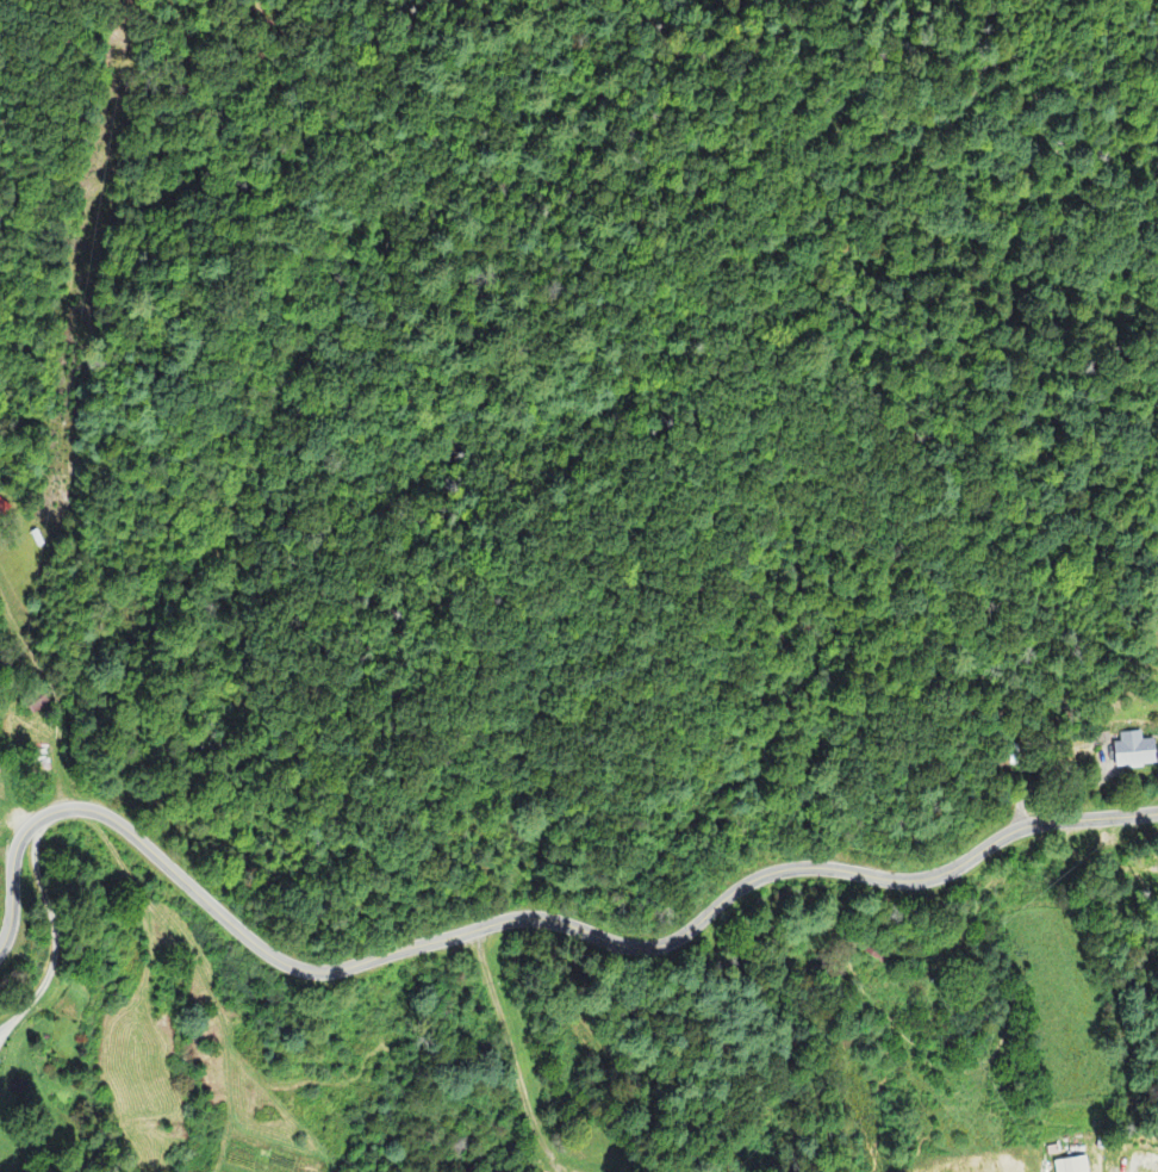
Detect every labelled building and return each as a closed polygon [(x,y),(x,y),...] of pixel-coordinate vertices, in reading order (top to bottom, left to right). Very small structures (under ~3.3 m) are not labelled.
[(13,510),(0,501),(0,518),(5,522),(13,510)] [(1118,772),(1157,770),(1157,751),(1157,742),(1143,743),(1143,735),(1117,736),(1118,772)] [(1089,1161),(1056,1164),(1057,1171),(1091,1171),(1089,1161)]
